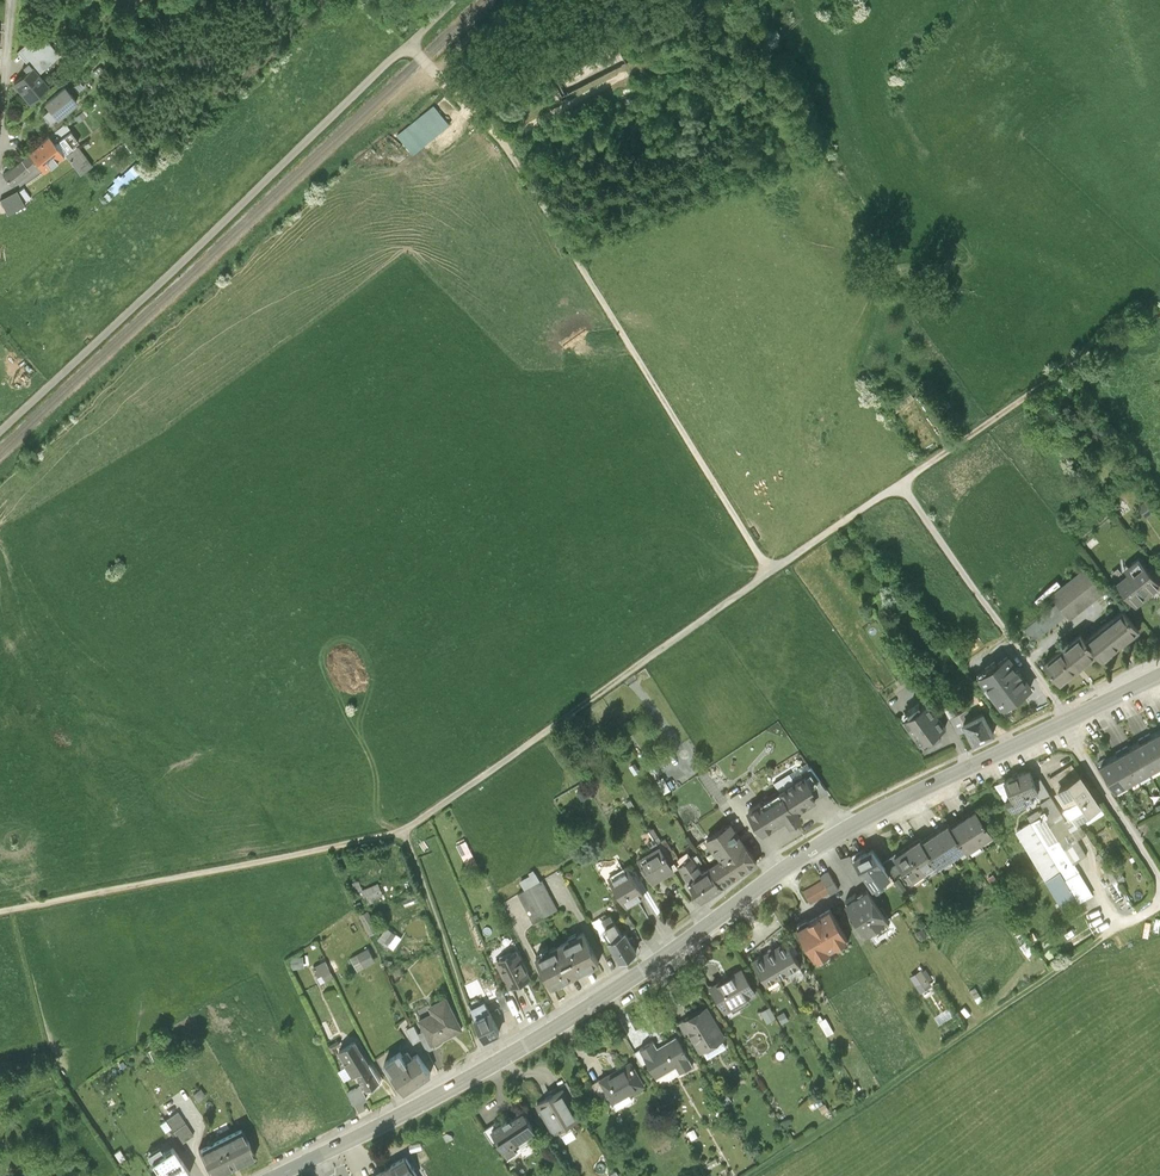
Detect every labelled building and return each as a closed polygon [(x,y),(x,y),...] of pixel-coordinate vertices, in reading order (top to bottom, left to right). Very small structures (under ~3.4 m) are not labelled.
[(131,8),(140,0),(123,0),(131,8)] [(29,61),(38,71),(58,54),(39,33),(18,51),(28,62),(29,61)] [(38,71),(29,61),(28,62),(24,66),(27,70),(14,81),(31,100),(49,85),(38,71)] [(76,101),(64,85),(44,101),(50,107),(43,113),(50,122),(76,101)] [(398,134),(414,154),(451,124),(435,104),(398,134)] [(84,111),(75,117),(78,121),(87,115),(84,111)] [(65,124),(49,136),(56,145),(58,143),(65,152),(79,141),(65,124)] [(63,153),(56,145),(49,136),(4,173),(12,182),(37,161),(44,169),(63,153)] [(78,147),(66,155),(75,167),(80,173),(91,165),(78,147)] [(142,169),(136,163),(121,178),(119,176),(113,181),(115,183),(108,189),(114,196),(142,169)] [(24,203),(17,190),(0,199),(7,212),(24,204),(24,203)] [(1159,585),(1139,560),(1129,568),(1133,572),(1119,584),(1136,604),(1146,596),(1145,595),(1151,589),(1153,591),(1159,585)] [(1102,592),(1084,570),(1052,596),(1057,603),(1025,629),(1034,641),(1067,615),(1070,618),(1102,592)] [(1124,610),(1087,639),(1097,652),(1102,658),(1139,628),(1124,610)] [(1097,652),(1087,639),(1082,634),(1044,663),(1059,682),(1097,652)] [(1031,687),(1008,656),(998,664),(996,661),(984,670),(986,673),(980,677),(1002,708),(1009,703),(1011,706),(1023,698),(1021,695),(1031,687)] [(946,729),(928,704),(922,708),(920,705),(908,714),(910,716),(904,721),(922,746),(928,742),(930,745),(942,736),(940,733),(946,729)] [(994,734),(984,714),(964,724),(959,714),(951,718),(959,735),(968,731),(974,744),(994,734)] [(1146,741),(1159,765),(1159,738),(1158,734),(1146,741)] [(1146,741),(1135,747),(1149,772),(1159,766),(1159,765),(1146,741)] [(1124,754),(1138,779),(1149,772),(1135,747),(1124,754)] [(1124,754),(1112,760),(1126,785),(1138,779),(1124,754)] [(1115,791),(1126,785),(1112,760),(1101,767),(1115,791)] [(803,777),(811,788),(820,782),(810,767),(801,773),(803,777)] [(775,784),(780,792),(803,777),(801,773),(797,768),(775,784)] [(1035,783),(1030,772),(1004,782),(1012,800),(1013,802),(1039,792),(1035,783)] [(811,788),(803,777),(780,792),(749,812),(764,834),(787,818),(792,825),(801,819),(796,812),(814,800),(808,790),(811,788)] [(1099,805),(1080,777),(1058,792),(1067,805),(1064,806),(1071,817),(1074,815),(1076,820),(1099,805)] [(1087,858),(1042,781),(1035,783),(1039,792),(1013,802),(1012,800),(1006,803),(1012,813),(1040,799),(1045,808),(1029,818),(1032,823),(1017,832),(1061,906),(1076,897),(1079,902),(1092,894),(1075,865),(1087,858)] [(590,796),(585,787),(576,792),(581,801),(590,796)] [(977,813),(964,821),(981,845),(994,837),(977,813)] [(981,845),(964,821),(951,830),(965,851),(968,854),(981,845)] [(726,859),(738,877),(757,865),(729,824),(729,825),(730,826),(722,832),(721,831),(707,841),(716,854),(718,853),(723,861),(726,859)] [(936,837),(952,860),(965,851),(951,830),(949,828),(936,837)] [(939,869),(952,860),(936,837),(923,846),(937,866),(939,869)] [(469,867),(479,861),(467,839),(457,845),(469,867)] [(937,866),(923,846),(921,842),(908,851),(924,875),(937,866)] [(673,872),(660,849),(639,861),(653,884),(673,872)] [(911,883),(924,875),(908,851),(895,860),(911,883)] [(890,878),(873,853),(856,861),(874,889),(890,878)] [(702,901),(722,888),(710,870),(702,875),(692,859),(679,867),(702,901)] [(726,859),(723,861),(710,870),(722,888),(738,877),(726,859)] [(627,869),(610,879),(627,908),(644,897),(627,869)] [(520,883),(526,893),(542,883),(536,874),(520,883)] [(526,893),(519,897),(534,922),(557,910),(543,882),(542,883),(526,893)] [(829,894),(822,882),(803,893),(811,906),(829,894)] [(385,902),(378,885),(363,892),(368,905),(372,903),(374,906),(385,902)] [(886,922),(867,894),(864,895),(860,897),(860,898),(858,900),(856,896),(845,903),(854,916),(851,918),(857,927),(860,925),(867,935),(886,922)] [(379,932),(368,912),(360,916),(370,936),(379,932)] [(847,940),(831,912),(798,931),(814,960),(817,958),(818,960),(830,954),(828,951),(847,940)] [(604,944),(608,943),(611,941),(605,929),(615,923),(611,916),(602,921),(600,919),(592,923),(604,944)] [(621,920),(627,932),(634,928),(628,917),(621,920)] [(622,935),(615,923),(605,929),(611,941),(608,943),(619,962),(637,952),(626,932),(622,935)] [(402,939),(392,932),(383,944),(393,951),(402,939)] [(584,933),(560,946),(575,975),(599,963),(584,933)] [(775,948),(789,972),(800,966),(786,942),(775,948)] [(551,988),(575,975),(560,946),(536,958),(551,988)] [(775,948),(764,955),(779,979),(789,972),(775,948)] [(375,961),(368,949),(351,959),(358,971),(375,961)] [(529,978),(516,952),(497,962),(510,988),(529,978)] [(779,979),(764,955),(753,961),(767,985),(779,979)] [(334,978),(326,961),(314,967),(318,977),(322,975),(326,983),(334,978)] [(936,983),(926,967),(911,975),(921,992),(936,983)] [(755,995),(742,972),(712,989),(726,1012),(755,995)] [(511,1010),(503,990),(496,993),(504,1012),(511,1010)] [(462,1030),(446,999),(434,1005),(437,1012),(420,1021),(425,1032),(432,1045),(462,1030)] [(490,1014),(485,1005),(471,1011),(485,1040),(499,1033),(490,1014)] [(724,1038),(707,1008),(700,1012),(697,1011),(692,1014),(691,1017),(684,1021),(702,1052),(706,1049),(710,1057),(725,1049),(720,1040),(724,1038)] [(770,1008),(763,1012),(768,1022),(776,1018),(770,1008)] [(785,1013),(778,1017),(783,1024),(789,1020),(785,1013)] [(828,1016),(821,1019),(827,1033),(834,1030),(828,1016)] [(419,1035),(414,1026),(407,1030),(415,1044),(422,1040),(419,1035)] [(432,1045),(425,1032),(419,1035),(422,1040),(427,1051),(434,1048),(432,1045)] [(693,1065),(676,1037),(657,1048),(654,1042),(640,1050),(656,1078),(676,1066),(680,1073),(693,1065)] [(341,1045),(339,1041),(329,1046),(333,1053),(337,1051),(335,1048),(341,1045)] [(379,1081),(356,1042),(340,1052),(348,1065),(354,1075),(358,1073),(367,1089),(379,1081)] [(402,1059),(399,1054),(387,1062),(406,1091),(430,1075),(417,1055),(409,1060),(406,1056),(402,1059)] [(644,1087),(631,1064),(601,1082),(614,1105),(644,1087)] [(354,1075),(348,1065),(340,1071),(346,1081),(354,1075)] [(359,1088),(349,1093),(358,1114),(369,1109),(359,1088)] [(579,1119),(561,1090),(538,1105),(556,1134),(579,1119)] [(178,1112),(167,1120),(181,1141),(193,1133),(178,1112)] [(535,1134),(524,1116),(511,1124),(509,1121),(498,1128),(491,1132),(498,1143),(508,1158),(519,1151),(516,1146),(536,1134),(535,1134)] [(491,1132),(498,1128),(496,1124),(484,1131),(493,1146),(498,1143),(491,1132)] [(242,1129),(199,1150),(212,1175),(255,1155),(242,1129)] [(695,1129),(688,1133),(692,1140),(699,1136),(695,1129)] [(148,1155),(151,1160),(163,1153),(159,1147),(148,1155)] [(189,1175),(172,1147),(163,1153),(151,1160),(162,1175),(187,1175),(189,1175)] [(398,1175),(418,1175),(406,1156),(391,1165),(398,1175)] [(391,1165),(374,1175),(398,1175),(391,1165)]
